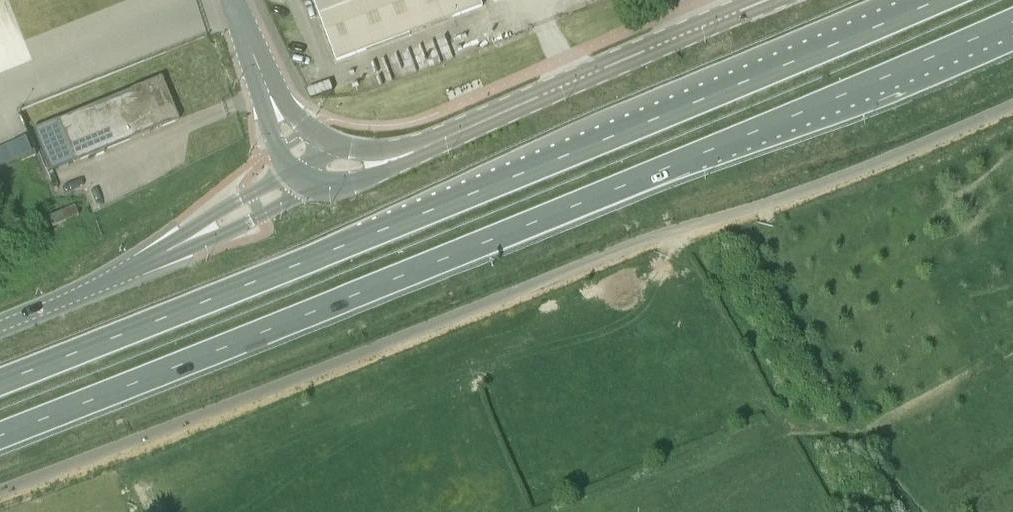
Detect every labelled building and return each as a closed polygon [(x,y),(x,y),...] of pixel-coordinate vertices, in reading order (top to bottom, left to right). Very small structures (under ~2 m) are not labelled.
[(337,62),(483,7),(481,0),(314,0),(337,62)] [(178,121),(161,78),(57,119),(74,162),(178,121)] [(34,156),(29,139),(0,146),(0,164),(34,156)]
